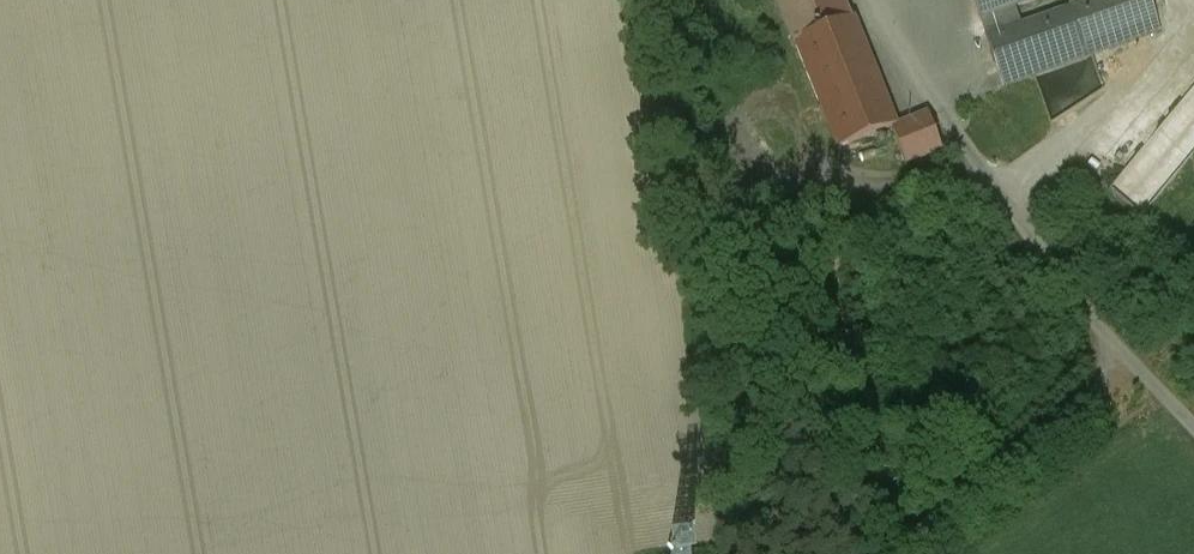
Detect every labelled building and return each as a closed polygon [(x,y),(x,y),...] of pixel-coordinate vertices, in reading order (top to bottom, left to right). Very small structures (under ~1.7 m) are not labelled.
[(825,0),(759,0),(808,141),(867,120),(825,0)] [(996,137),(1085,106),(1070,64),(1141,38),(1128,0),(947,0),(996,137)] [(1117,189),(1148,214),(1193,155),(1193,90),(1117,189)]
